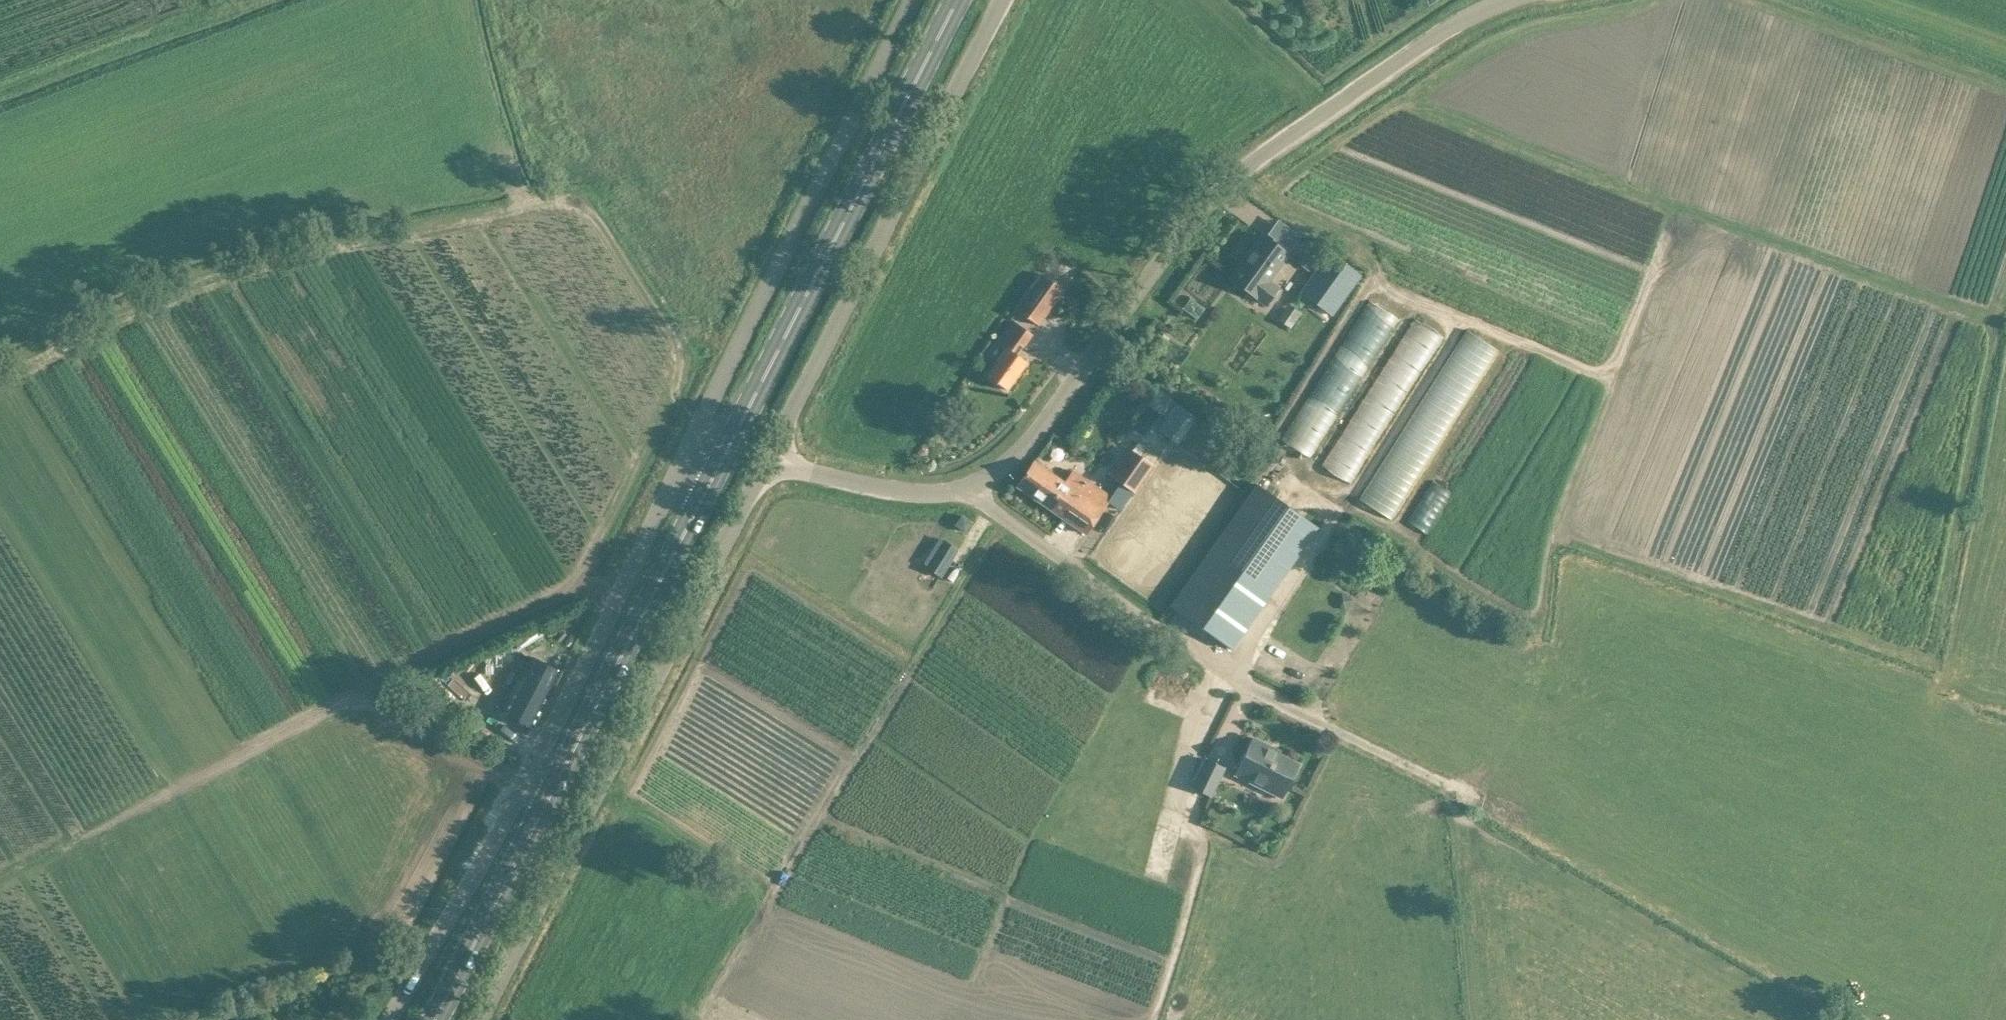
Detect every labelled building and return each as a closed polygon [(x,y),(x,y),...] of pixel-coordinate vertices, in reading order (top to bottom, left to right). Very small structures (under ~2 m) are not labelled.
[(1277,288),(1267,281),(1288,253),(1262,234),(1230,278),(1266,304),(1277,288)] [(1360,273),(1346,264),(1330,253),(1301,293),(1330,314),(1360,273)] [(1064,289),(1042,273),(1016,309),(1038,325),(1064,289)] [(1377,304),(1296,447),(1322,461),(1403,318),(1377,304)] [(1332,470),(1362,488),(1450,338),(1419,320),(1332,470)] [(1027,361),(1017,354),(1032,333),(1014,321),(998,343),(1005,349),(987,375),(1007,389),(1027,361)] [(1411,524),(1503,348),(1466,329),(1374,504),(1411,524)] [(1161,348),(1169,337),(1162,332),(1155,344),(1161,348)] [(1162,457),(1190,419),(1177,410),(1149,447),(1162,457)] [(1108,476),(1135,493),(1154,465),(1127,447),(1108,476)] [(1072,470),(1064,482),(1034,461),(1017,485),(1086,533),(1111,497),(1072,470)] [(1232,649),(1278,582),(1316,527),(1257,483),(1240,507),(1217,539),(1170,606),(1232,649)] [(1437,483),(1418,526),(1440,537),(1460,493),(1437,483)] [(962,515),(956,524),(965,531),(972,522),(962,515)] [(944,539),(926,567),(941,576),(958,548),(944,539)] [(1342,592),(1338,598),(1339,605),(1345,609),(1352,598),(1342,592)] [(531,656),(503,711),(515,717),(533,726),(561,671),(543,662),(531,656)] [(1268,748),(1269,745),(1252,737),(1234,773),(1249,781),(1250,778),(1282,794),(1281,797),(1282,797),(1299,763),(1268,748)] [(1192,787),(1210,795),(1224,767),(1206,758),(1192,787)]
